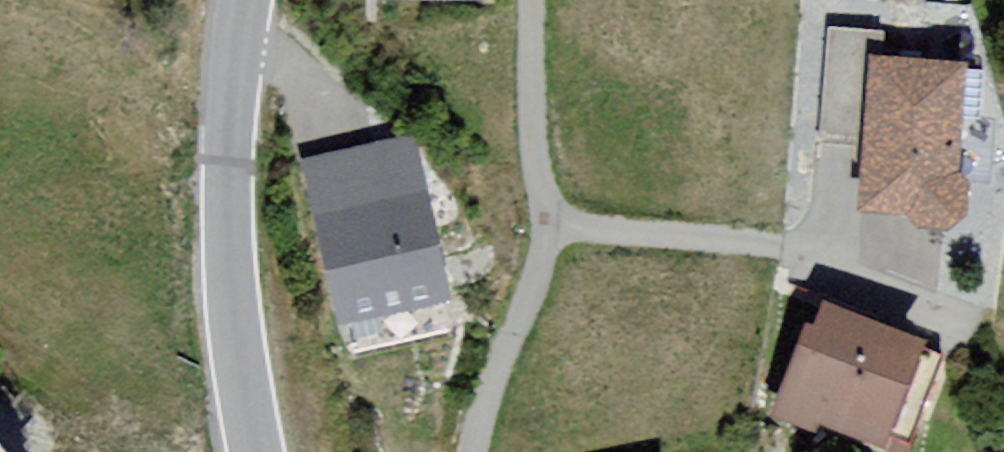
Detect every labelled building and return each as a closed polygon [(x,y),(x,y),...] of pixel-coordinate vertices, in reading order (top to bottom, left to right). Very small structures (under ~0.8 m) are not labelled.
[(880,38),(834,35),(827,132),(873,135),(868,206),(907,209),(924,231),(940,230),(960,221),(967,202),(959,175),(966,70),(879,64),(880,38)] [(430,145),(302,177),(347,352),(474,320),(430,145)] [(826,312),(789,409),(895,450),(932,354),(826,312)]
